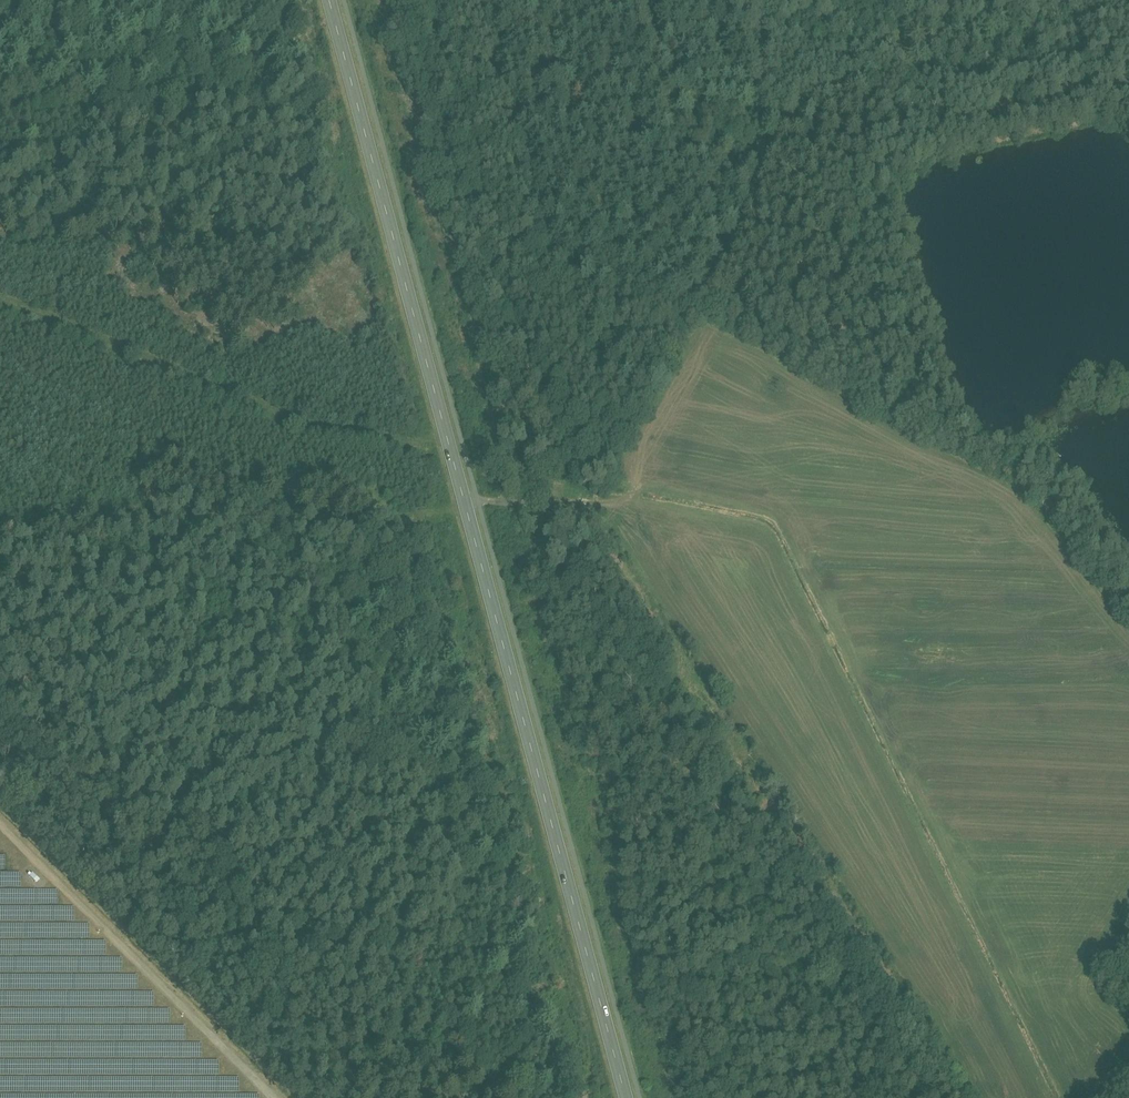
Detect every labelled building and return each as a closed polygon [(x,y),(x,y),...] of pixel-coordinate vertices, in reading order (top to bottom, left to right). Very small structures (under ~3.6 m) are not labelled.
[(379,227),(386,226),(380,196),(374,197),(379,227)]
